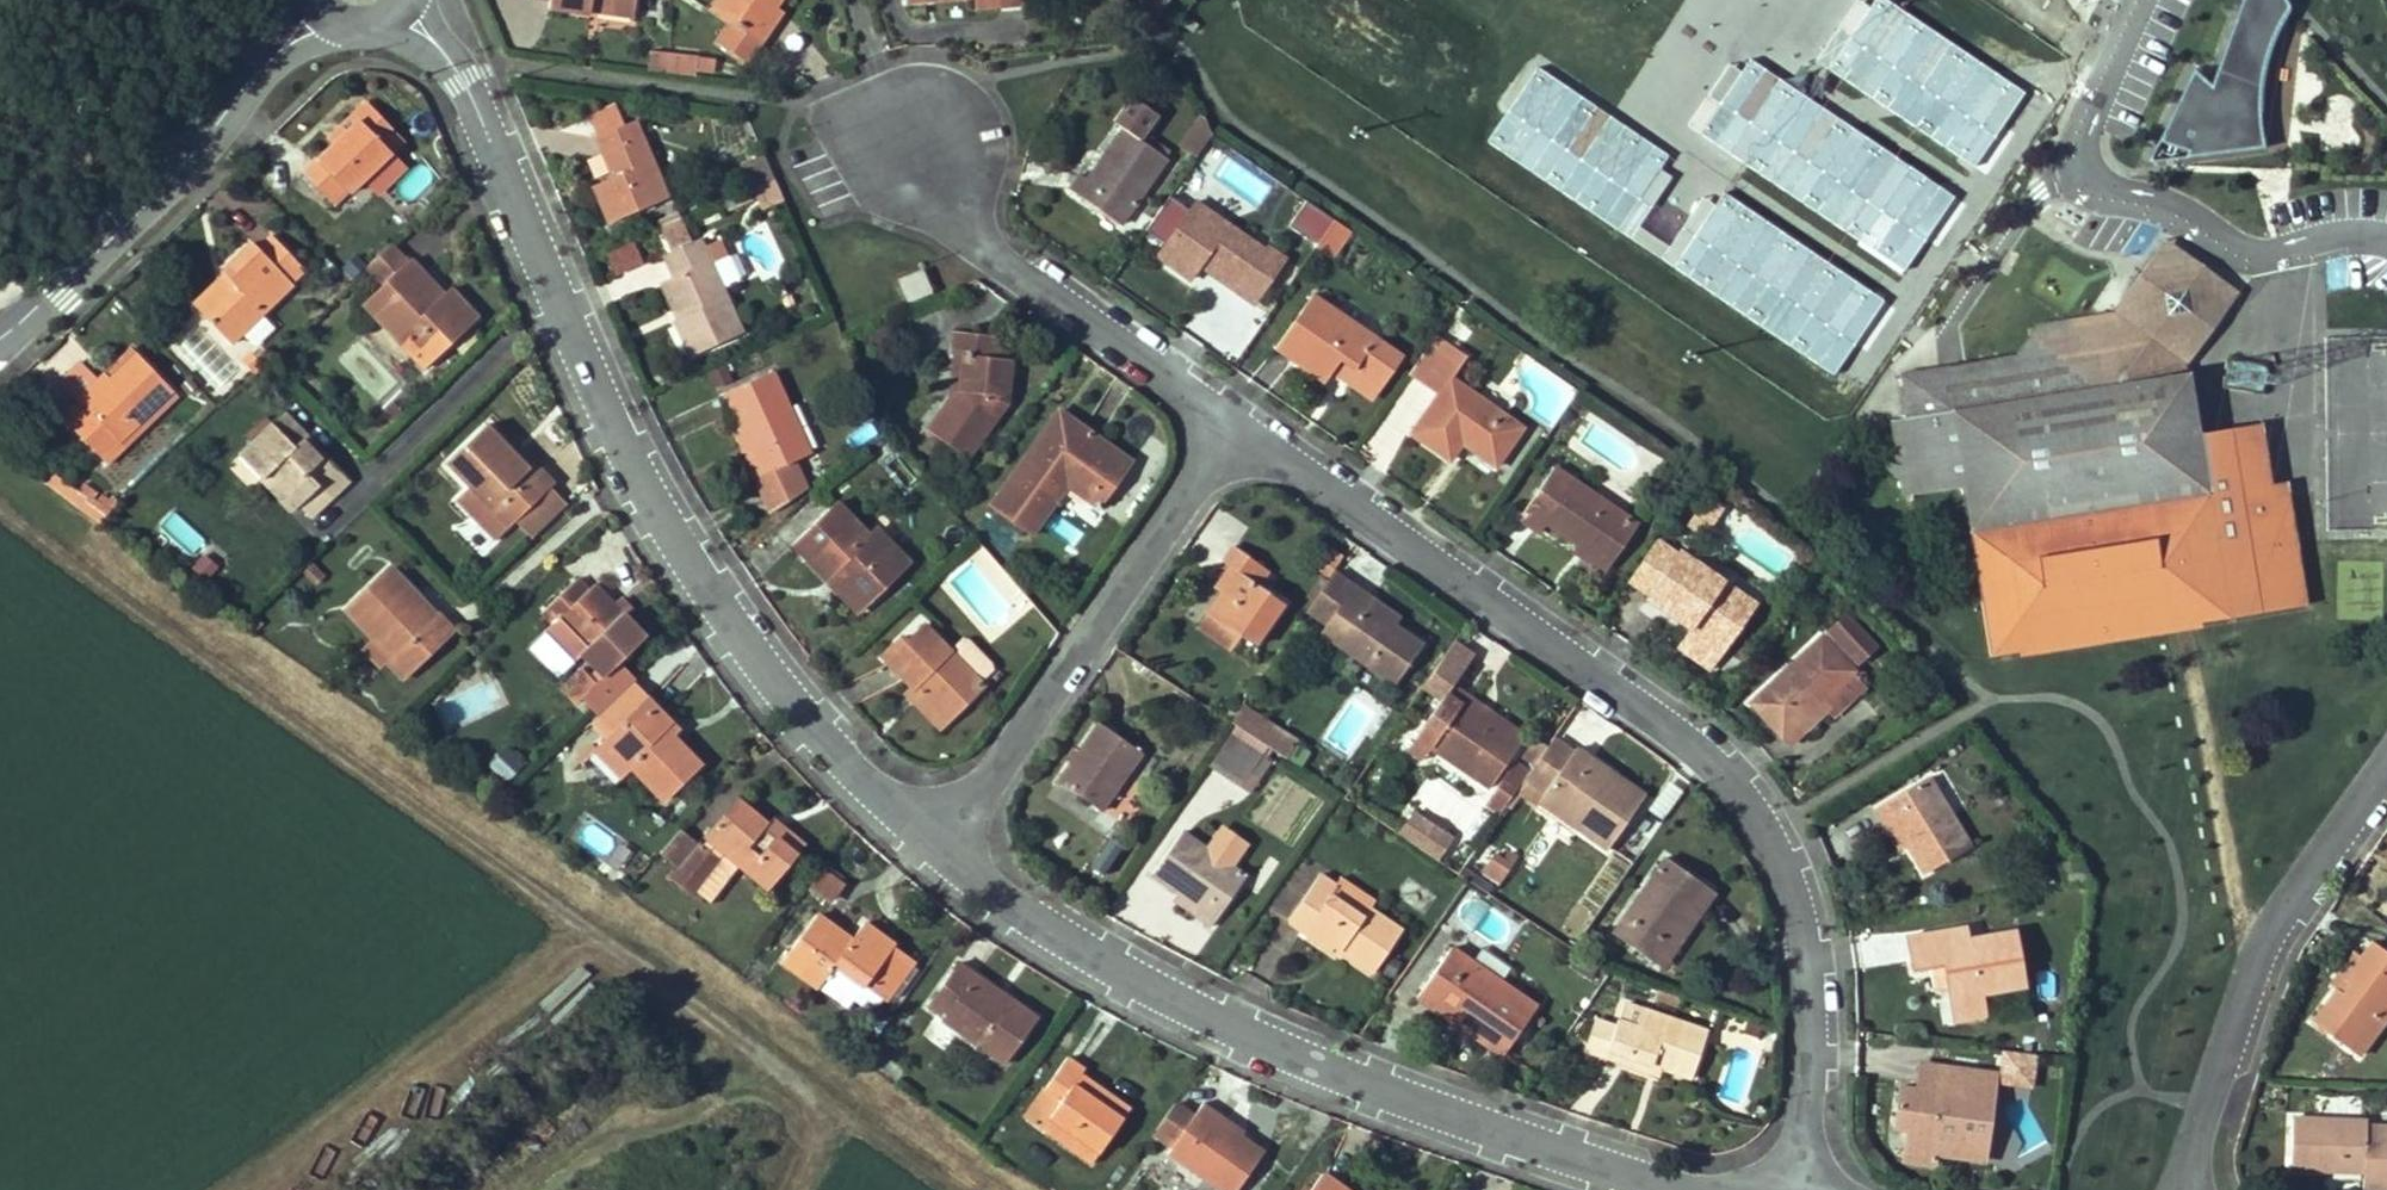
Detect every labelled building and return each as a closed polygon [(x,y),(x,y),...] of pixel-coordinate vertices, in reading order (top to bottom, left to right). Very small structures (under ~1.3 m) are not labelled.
[(635,8),(636,0),(550,0),(548,6),(590,13),(590,9),(591,1),(635,8)] [(775,8),(781,0),(718,0),(713,8),(733,23),(719,42),(750,65),(764,43),(756,37),(775,8)] [(1139,0),(1145,14),(1162,6),(1159,0),(1139,0)] [(2280,31),(2279,0),(2236,0),(2222,33),(2223,53),(2212,79),(2189,69),(2159,142),(2163,142),(2187,152),(2264,150),(2263,73),(2280,31)] [(591,1),(590,9),(633,16),(635,8),(591,1)] [(764,43),(784,14),(775,8),(756,37),(764,43)] [(649,71),(670,74),(670,55),(651,53),(649,71)] [(698,59),(670,55),(670,74),(695,77),(698,59)] [(1104,154),(1085,181),(1076,175),(1068,187),(1119,225),(1165,160),(1138,140),(1154,116),(1130,99),(1113,121),(1123,128),(1104,154)] [(384,146),(396,135),(367,103),(328,139),(334,145),(303,173),(329,201),(344,187),(349,192),(390,154),(384,146)] [(1196,159),(1212,137),(1202,116),(1181,147),(1196,159)] [(594,187),(608,222),(671,197),(638,120),(597,135),(615,178),(594,187)] [(384,146),(390,154),(402,142),(396,135),(384,146)] [(1085,181),(1104,154),(1095,149),(1076,175),(1085,181)] [(738,164),(748,190),(755,188),(773,180),(762,153),(738,164)] [(765,208),(783,201),(773,180),(755,188),(765,208)] [(1252,269),(1268,280),(1283,258),(1267,247),(1265,251),(1195,201),(1158,256),(1189,277),(1202,258),(1220,271),(1216,279),(1236,292),(1252,269)] [(1319,243),(1334,221),(1316,208),(1300,230),(1319,243)] [(677,228),(675,220),(660,227),(663,233),(677,228)] [(1332,252),(1347,230),(1334,221),(1319,243),(1332,252)] [(677,228),(663,233),(671,252),(665,254),(674,279),(690,313),(683,315),(676,319),(693,357),(741,334),(718,280),(733,274),(719,241),(704,247),(700,238),(685,245),(677,228)] [(230,282),(200,311),(229,343),(293,285),(291,283),(303,270),(269,235),(256,246),(251,242),(220,271),(224,275),(230,282)] [(2157,250),(2175,245),(2165,239),(2157,250)] [(640,260),(634,244),(608,255),(614,270),(640,260)] [(388,245),(364,268),(382,287),(363,304),(413,356),(419,350),(432,364),(477,319),(450,290),(443,297),(436,302),(416,281),(423,276),(409,260),(405,263),(388,245)] [(1988,654),(2302,606),(2285,495),(2268,498),(2265,481),(2257,423),(2198,433),(2188,373),(2175,375),(2173,356),(2193,353),(2229,303),(2228,284),(2175,245),(2157,250),(2120,297),(2124,319),(2114,330),(2107,322),(2050,333),(2040,345),(2028,337),(2015,356),(2004,371),(1947,381),(1945,367),(1900,373),(1907,419),(1890,422),(1895,454),(1886,467),(1900,478),(1902,493),(1962,484),(1988,654)] [(1236,292),(1252,303),(1268,280),(1252,269),(1236,292)] [(898,281),(908,301),(928,292),(919,272),(898,281)] [(230,282),(224,275),(193,303),(200,311),(230,282)] [(436,302),(443,297),(423,276),(416,281),(436,302)] [(674,279),(668,281),(683,315),(690,313),(674,279)] [(2228,284),(2229,303),(2238,292),(2228,284)] [(1338,359),(1377,387),(1398,357),(1312,296),(1276,349),(1322,381),(1331,369),(1338,359)] [(2124,319),(2120,297),(2111,309),(2038,323),(2028,337),(2040,345),(2050,333),(2107,322),(2114,330),(2124,319)] [(972,355),(975,333),(950,330),(947,353),(953,353),(963,354),(972,355)] [(957,391),(946,403),(927,430),(964,459),(1004,405),(1009,359),(996,358),(998,341),(994,334),(975,333),(972,355),(963,354),(957,391)] [(1464,357),(1434,337),(1408,375),(1437,397),(1412,433),(1449,459),(1463,438),(1497,463),(1520,429),(1450,379),(1464,357)] [(413,356),(426,370),(432,364),(419,350),(413,356)] [(108,378),(63,421),(99,459),(171,392),(135,353),(108,378)] [(957,391),(963,354),(953,353),(946,403),(957,391)] [(2175,375),(2188,373),(2186,363),(2193,353),(2173,356),(2175,375)] [(244,361),(255,372),(264,364),(253,354),(244,361)] [(2015,356),(1998,359),(1945,367),(1947,381),(2004,371),(2015,356)] [(1370,396),(1377,387),(1338,359),(1331,369),(1370,396)] [(75,368),(58,383),(75,402),(94,387),(91,384),(75,368)] [(725,393),(761,474),(809,454),(771,372),(725,393)] [(59,416),(63,421),(108,378),(103,373),(91,384),(94,387),(75,402),(59,416)] [(385,413),(393,422),(404,412),(396,403),(385,413)] [(1061,446),(1077,423),(1059,409),(1042,433),(1061,446)] [(320,460),(324,455),(284,413),(271,424),(293,447),(301,441),(320,460)] [(1077,423),(1061,446),(1042,433),(990,506),(1030,536),(1066,484),(1100,508),(1132,463),(1077,423)] [(301,441),(293,447),(271,424),(239,455),(262,480),(269,474),(297,506),(308,495),(320,508),(349,482),(324,455),(320,460),(301,441)] [(517,520),(551,487),(555,482),(542,470),(535,477),(510,451),(486,425),(446,462),(469,487),(456,499),(495,540),(517,520)] [(2370,433),(2370,482),(2329,482),(2330,509),(2380,509),(2380,523),(2386,523),(2386,433),(2370,433)] [(535,477),(542,470),(517,444),(510,451),(535,477)] [(1575,543),(1608,566),(1636,525),(1553,467),(1517,519),(1538,533),(1545,523),(1575,543)] [(87,495),(91,490),(79,482),(73,490),(50,473),(43,483),(78,508),(87,495)] [(262,480),(292,511),(297,506),(269,474),(262,480)] [(2268,498),(2285,495),(2283,479),(2265,481),(2268,498)] [(517,520),(533,538),(568,504),(551,487),(517,520)] [(98,494),(94,500),(110,511),(115,507),(98,494)] [(78,508),(99,522),(110,511),(94,500),(87,495),(78,508)] [(297,506),(309,518),(320,508),(308,495),(297,506)] [(1698,526),(1706,530),(1719,509),(1703,498),(1683,528),(1692,534),(1698,526)] [(834,572),(865,605),(900,572),(866,536),(835,503),(791,544),(826,581),(834,572)] [(866,536),(900,572),(908,563),(874,528),(866,536)] [(1676,554),(1654,540),(1627,581),(1648,595),(1645,598),(1690,628),(1682,638),(1690,644),(1682,653),(1708,671),(1755,605),(1678,551),(1676,554)] [(1608,566),(1575,543),(1570,551),(1602,573),(1608,566)] [(1239,636),(1251,645),(1281,601),(1257,585),(1267,571),(1238,550),(1212,587),(1221,593),(1207,613),(1239,636)] [(191,571),(208,581),(219,564),(201,554),(191,571)] [(410,597),(415,591),(391,566),(345,609),(371,638),(407,674),(453,631),(435,613),(430,618),(410,597)] [(826,581),(857,614),(865,605),(834,572),(826,581)] [(1352,587),(1331,573),(1305,611),(1326,625),(1352,587)] [(596,670),(603,678),(617,664),(645,637),(624,616),(614,606),(593,585),(587,591),(575,580),(541,612),(552,623),(553,624),(559,618),(586,647),(580,653),(581,654),(596,670)] [(1365,606),(1370,599),(1352,587),(1326,625),(1340,634),(1335,644),(1392,685),(1421,644),(1395,627),(1365,606)] [(430,618),(435,613),(415,591),(410,597),(430,618)] [(621,599),(614,606),(624,616),(631,610),(621,599)] [(1395,627),(1400,620),(1370,599),(1365,606),(1395,627)] [(1239,636),(1207,613),(1198,626),(1229,649),(1239,636)] [(1828,633),(1856,662),(1873,646),(1844,617),(1828,633)] [(552,623),(543,632),(572,662),(581,654),(580,653),(586,647),(559,618),(553,624),(552,623)] [(913,687),(946,722),(982,687),(978,683),(948,651),(924,625),(905,642),(901,637),(879,656),(910,689),(913,687)] [(386,661),(402,678),(407,674),(371,638),(361,647),(380,667),(386,661)] [(1682,638),(1674,648),(1682,653),(1690,644),(1682,638)] [(1798,721),(1807,730),(1829,710),(1835,716),(1867,686),(1822,638),(1751,703),(1781,736),(1798,721)] [(960,639),(948,651),(978,683),(991,672),(989,664),(967,641),(960,639)] [(582,696),(599,714),(633,681),(617,664),(603,678),(596,670),(589,677),(581,669),(562,689),(575,703),(582,696)] [(1430,748),(1487,789),(1518,746),(1459,706),(1466,697),(1450,686),(1415,736),(1430,748)] [(904,695),(937,731),(946,722),(913,687),(910,689),(904,695)] [(1459,706),(1518,746),(1524,737),(1466,697),(1459,706)] [(666,743),(659,735),(670,724),(646,699),(593,750),(619,777),(630,768),(661,801),(697,765),(671,738),(666,743)] [(1245,706),(1232,726),(1267,749),(1281,729),(1245,706)] [(1781,736),(1790,745),(1807,730),(1798,721),(1781,736)] [(666,743),(671,738),(678,732),(670,724),(659,735),(666,743)] [(1058,782),(1099,811),(1139,754),(1097,725),(1058,782)] [(1258,751),(1229,731),(1208,760),(1238,781),(1258,751)] [(1430,748),(1415,736),(1405,750),(1421,761),(1430,748)] [(1569,755),(1549,742),(1525,777),(1544,792),(1542,794),(1574,817),(1569,825),(1604,850),(1637,804),(1605,780),(1609,774),(1574,749),(1569,755)] [(505,743),(487,767),(508,782),(526,759),(505,743)] [(1483,806),(1498,816),(1521,783),(1506,772),(1483,806)] [(1605,780),(1637,804),(1642,797),(1609,774),(1605,780)] [(1890,819),(1905,845),(1923,874),(1968,847),(1927,778),(1873,810),(1881,824),(1890,819)] [(1542,794),(1536,802),(1569,825),(1574,817),(1542,794)] [(762,828),(766,824),(736,798),(705,835),(740,865),(766,887),(794,855),(762,828)] [(1415,809),(1397,835),(1438,862),(1456,836),(1415,809)] [(762,828),(794,855),(803,845),(771,818),(766,824),(762,828)] [(1881,824),(1897,850),(1905,845),(1890,819),(1881,824)] [(678,869),(698,845),(678,829),(658,853),(678,869)] [(1218,829),(1205,848),(1229,865),(1243,846),(1218,829)] [(1201,909),(1196,917),(1209,927),(1246,877),(1229,865),(1205,848),(1180,831),(1150,873),(1177,893),(1201,909)] [(710,903),(740,865),(705,835),(698,845),(717,860),(694,890),(710,903)] [(670,879),(690,895),(717,860),(698,845),(678,869),(670,879)] [(1458,874),(1467,880),(1487,893),(1504,868),(1506,869),(1512,861),(1504,855),(1499,863),(1494,860),(1487,871),(1468,858),(1458,874)] [(1689,902),(1701,883),(1665,858),(1611,933),(1653,962),(1693,905),(1689,902)] [(830,904),(846,882),(823,866),(808,888),(830,904)] [(1333,945),(1341,951),(1371,972),(1402,929),(1369,907),(1374,900),(1342,876),(1336,884),(1320,874),(1287,920),(1329,949),(1333,945)] [(1693,905),(1653,962),(1662,967),(1714,892),(1701,883),(1689,902),(1693,905)] [(1177,893),(1172,900),(1196,917),(1201,909),(1177,893)] [(868,979),(887,992),(909,962),(891,948),(893,945),(862,924),(850,939),(816,914),(782,962),(816,987),(833,964),(862,986),(863,987),(868,979)] [(1942,964),(1946,984),(1952,1019),(1981,1014),(1978,993),(2021,986),(2013,933),(1964,941),(1961,928),(1907,938),(1911,970),(1929,966),(1942,964)] [(2374,944),(2363,959),(2346,982),(2351,985),(2342,996),(2337,993),(2314,1024),(2359,1058),(2386,1020),(2386,954),(2374,944)] [(1329,949),(1338,956),(1341,951),(1333,945),(1329,949)] [(1466,1023),(1462,1029),(1502,1056),(1536,1008),(1499,983),(1509,969),(1479,950),(1469,963),(1450,950),(1416,997),(1433,1008),(1437,1002),(1466,1023)] [(2346,982),(2363,959),(2355,954),(2330,987),(2337,993),(2342,996),(2351,985),(2346,982)] [(833,964),(816,987),(845,1008),(862,986),(833,964)] [(1929,966),(1933,987),(1946,984),(1942,964),(1929,966)] [(1014,1015),(976,988),(981,981),(958,965),(927,1006),(943,1019),(941,1023),(1001,1066),(1035,1020),(1018,1008),(1014,1015)] [(868,979),(863,987),(881,1000),(887,992),(868,979)] [(1014,1015),(1018,1008),(981,981),(976,988),(1014,1015)] [(1437,1002),(1433,1008),(1462,1029),(1466,1023),(1437,1002)] [(1627,1055),(1661,1067),(1690,1078),(1705,1032),(1642,1010),(1635,1026),(1618,1020),(1604,1057),(1623,1064),(1627,1055)] [(1623,1064),(1657,1076),(1661,1067),(1627,1055),(1623,1064)] [(1098,1097),(1076,1082),(1081,1075),(1085,1069),(1067,1056),(1042,1091),(1058,1103),(1041,1127),(1091,1164),(1129,1110),(1103,1091),(1098,1097)] [(1946,1093),(1949,1067),(1922,1063),(1918,1089),(1946,1093)] [(1895,1128),(1908,1129),(1905,1149),(1936,1154),(1937,1142),(1955,1144),(1953,1157),(1983,1161),(1995,1073),(1949,1067),(1946,1093),(1918,1089),(1900,1087),(1895,1128)] [(2011,1083),(2013,1071),(2002,1070),(2000,1082),(2011,1083)] [(2031,1073),(2019,1071),(2013,1071),(2011,1083),(2029,1085),(2031,1073)] [(1098,1097),(1103,1091),(1081,1075),(1076,1082),(1098,1097)] [(1172,1106),(1155,1128),(1159,1131),(1155,1136),(1170,1147),(1167,1151),(1218,1189),(1236,1189),(1263,1153),(1241,1137),(1237,1135),(1234,1139),(1213,1124),(1218,1114),(1202,1104),(1191,1119),(1172,1106)] [(1237,1135),(1241,1137),(1243,1134),(1218,1114),(1213,1124),(1234,1139),(1237,1135)] [(2362,1189),(2386,1189),(2386,1128),(2367,1128),(2367,1122),(2292,1119),(2290,1172),(2363,1174),(2362,1189)] [(1937,1142),(1936,1154),(1953,1157),(1955,1144),(1937,1142)] [(1903,1160),(1934,1165),(1936,1154),(1905,1149),(1903,1160)] [(2360,1188),(2361,1176),(2329,1174),(2328,1187),(2360,1188)] [(1321,1176),(1311,1189),(1341,1189),(1321,1176)]
